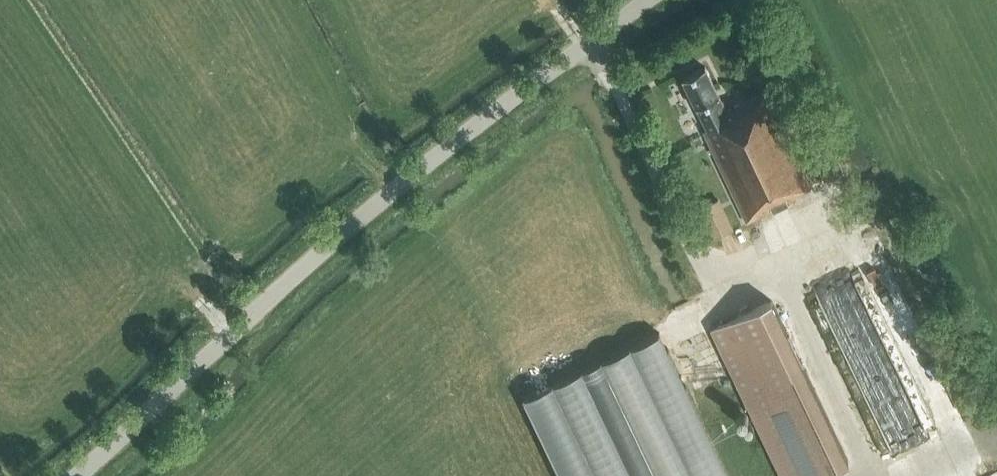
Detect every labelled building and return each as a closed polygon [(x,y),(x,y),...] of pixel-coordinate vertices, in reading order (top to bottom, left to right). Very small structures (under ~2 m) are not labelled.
[(726,110),(705,66),(682,77),(707,128),(703,130),(746,222),(797,197),(796,193),(812,185),(767,90),(726,110)] [(818,473),(847,460),(771,299),(712,327),(782,475),(813,475),(818,473)] [(660,332),(523,397),(561,475),(729,475),(660,332)]
